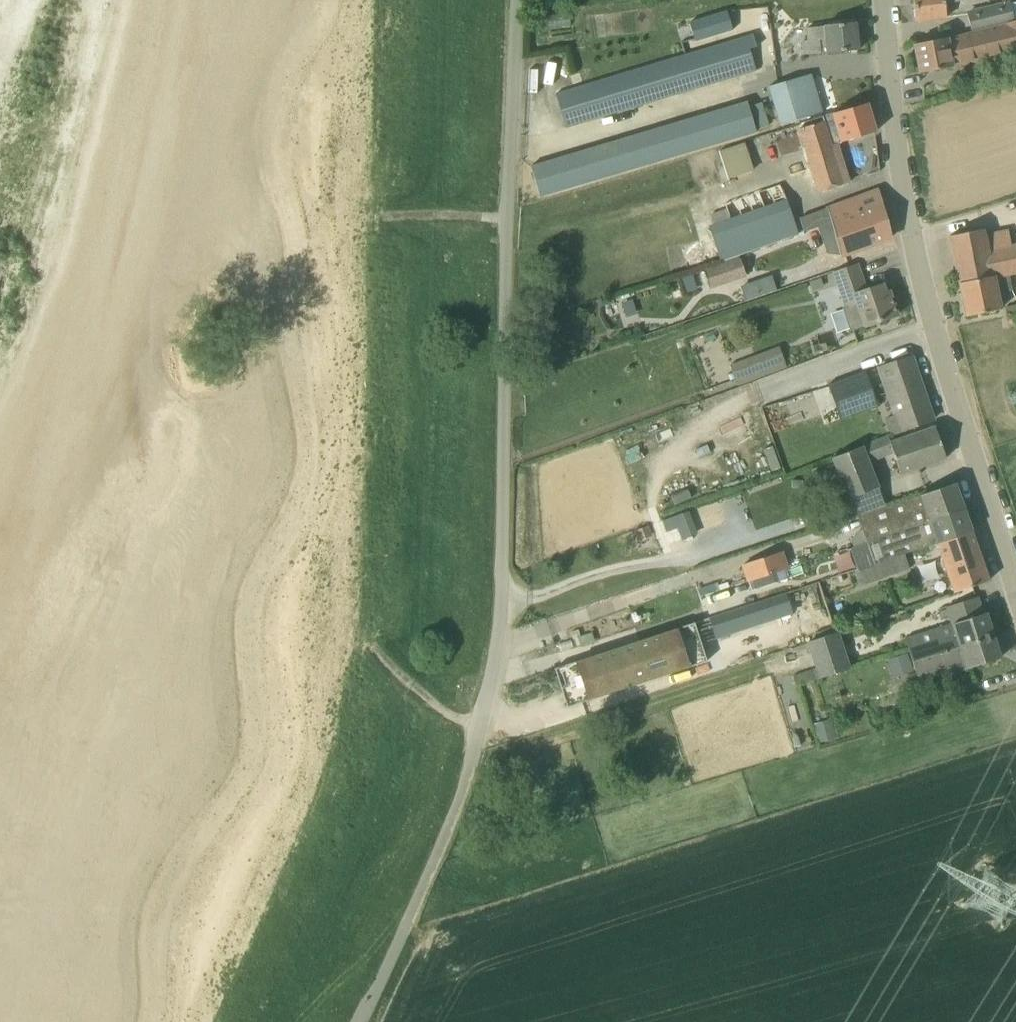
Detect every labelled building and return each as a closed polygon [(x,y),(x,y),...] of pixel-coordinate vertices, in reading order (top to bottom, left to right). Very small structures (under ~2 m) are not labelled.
[(945,3),(944,0),(913,0),(916,22),(947,18),(945,3)] [(1009,1),(968,11),(973,32),(1014,22),(1009,1)] [(690,22),(692,29),(696,42),(712,37),(732,30),(726,12),(690,22)] [(1010,52),(1009,50),(1015,49),(1015,21),(1014,22),(973,32),(944,38),(914,45),(920,73),(951,67),(1010,52)] [(807,28),(808,41),(803,41),(804,55),(826,53),(858,50),(856,23),(824,26),(807,28)] [(756,47),(753,35),(556,94),(566,127),(755,70),(749,49),(756,47)] [(810,74),(768,87),(780,125),(822,112),(810,74)] [(538,195),(755,134),(746,102),(529,163),(538,195)] [(762,103),(750,105),(754,128),(767,126),(762,103)] [(876,132),(867,103),(839,111),(804,122),(805,127),(799,129),(819,192),(849,183),(844,167),(839,169),(832,145),(876,132)] [(727,178),(753,170),(744,141),(717,150),(727,178)] [(798,234),(780,184),(724,204),(725,210),(710,215),(714,228),(709,229),(720,261),(798,234)] [(827,208),(840,255),(891,237),(878,189),(827,208)] [(995,279),(1015,274),(1015,244),(1011,245),(1007,229),(986,234),(982,228),(948,236),(966,316),(1001,308),(995,279)] [(746,277),(742,266),(739,257),(704,269),(710,288),(746,277)] [(771,276),(740,286),(745,301),(776,290),(771,276)] [(837,285),(852,330),(896,316),(888,291),(885,292),(883,284),(866,290),(862,276),(861,276),(861,277),(837,285)] [(1009,324),(1015,322),(1015,305),(1005,307),(1009,324)] [(738,387),(785,369),(778,349),(731,367),(738,387)] [(910,357),(877,369),(899,432),(932,420),(910,357)] [(872,395),(865,373),(839,381),(847,403),(872,395)] [(934,427),(889,443),(901,475),(945,459),(934,427)] [(847,499),(878,487),(863,446),(831,459),(847,499)] [(933,520),(964,510),(954,483),(860,517),(869,542),(877,540),(933,520)] [(933,520),(877,540),(883,560),(906,553),(936,543),(972,531),(964,510),(933,520)] [(648,526),(634,531),(638,541),(652,536),(648,526)] [(851,542),(853,548),(867,543),(862,529),(856,531),(851,542)] [(954,593),(989,580),(972,531),(936,543),(954,593)] [(776,572),(788,568),(783,551),(741,565),(747,582),(748,581),(776,572)] [(855,570),(860,585),(911,568),(906,553),(883,560),(855,570)] [(922,580),(937,577),(934,563),(919,566),(922,580)] [(759,588),(779,581),(776,572),(748,581),(751,590),(759,588)] [(786,593),(709,618),(715,638),(792,613),(786,593)] [(905,639),(912,661),(993,635),(986,613),(982,614),(976,597),(947,606),(952,624),(905,639)] [(554,668),(567,706),(707,661),(693,623),(554,668)] [(809,641),(822,678),(849,669),(837,631),(809,641)] [(993,635),(912,661),(916,674),(946,664),(949,674),(967,668),(967,669),(1000,658),(993,635)] [(908,653),(887,660),(892,678),(913,671),(908,653)] [(818,742),(836,737),(832,719),(813,724),(818,742)]
